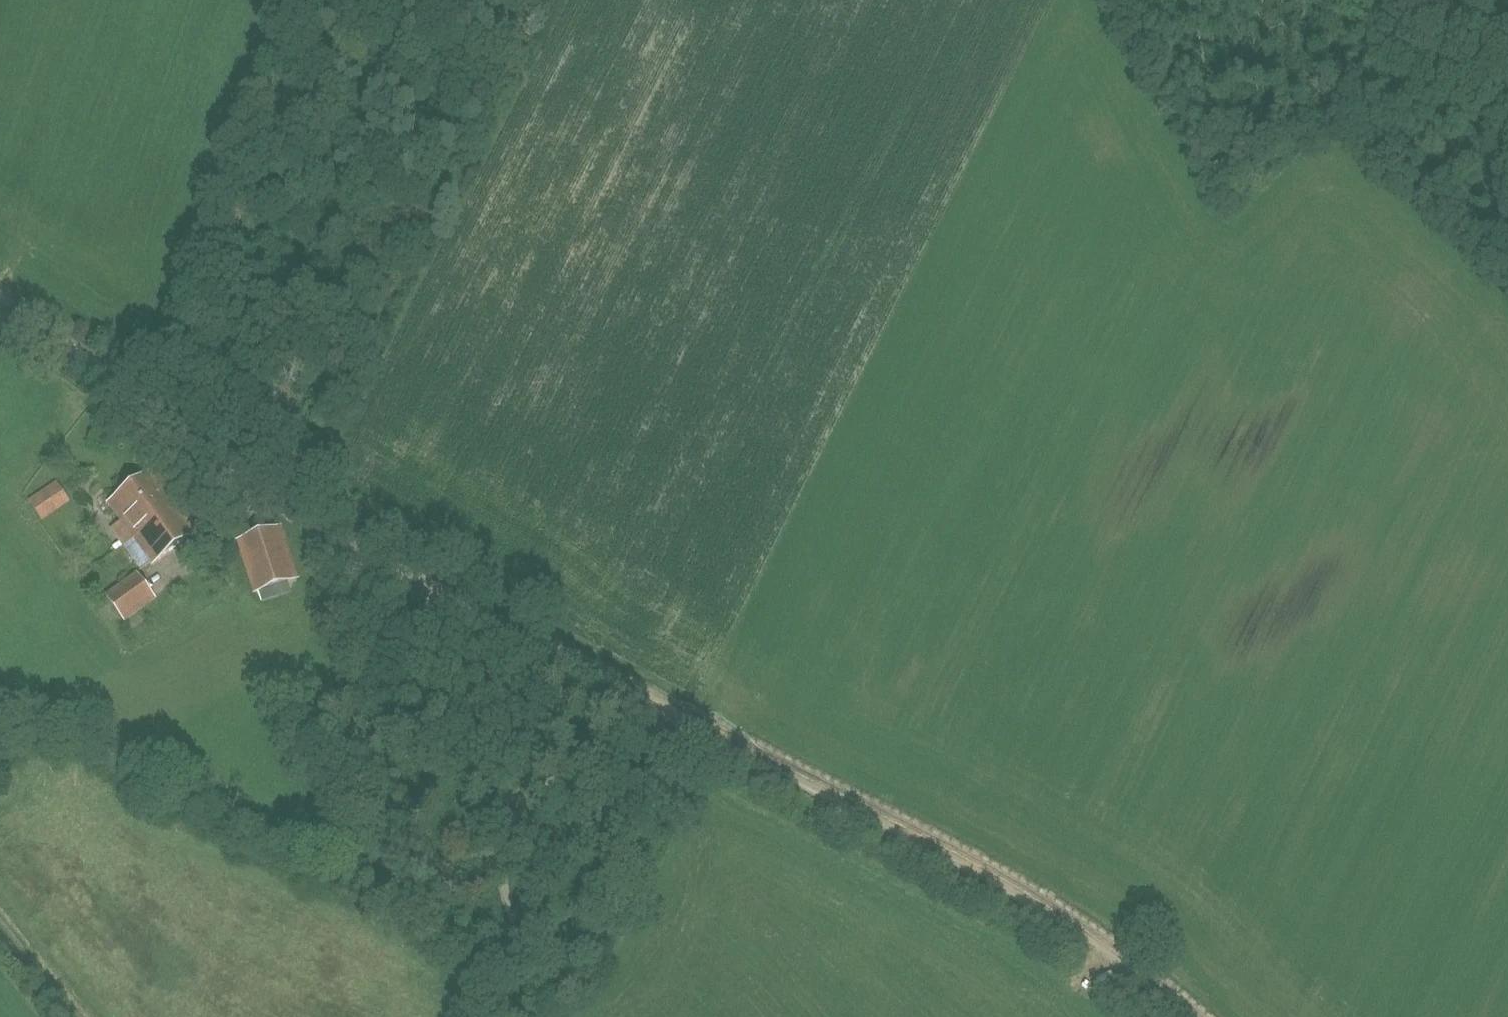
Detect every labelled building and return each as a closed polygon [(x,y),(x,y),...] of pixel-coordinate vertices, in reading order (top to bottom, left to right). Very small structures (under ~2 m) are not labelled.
[(172,497),(153,471),(110,503),(123,521),(113,528),(121,539),(116,543),(120,549),(123,547),(136,539),(133,535),(147,525),(145,522),(150,519),(147,516),(160,506),(161,507),(163,505),(162,504),(172,497)] [(50,517),(36,496),(29,501),(43,522),(50,517)] [(141,571),(153,562),(154,564),(197,532),(172,497),(162,504),(163,505),(161,507),(160,506),(147,516),(150,519),(145,522),(147,525),(133,535),(136,539),(123,547),(141,571)] [(257,592),(287,582),(297,579),(285,542),(280,529),(271,532),(239,542),(245,561),(252,583),(255,593),(257,592)] [(108,597),(124,621),(154,599),(137,576),(108,597)]
